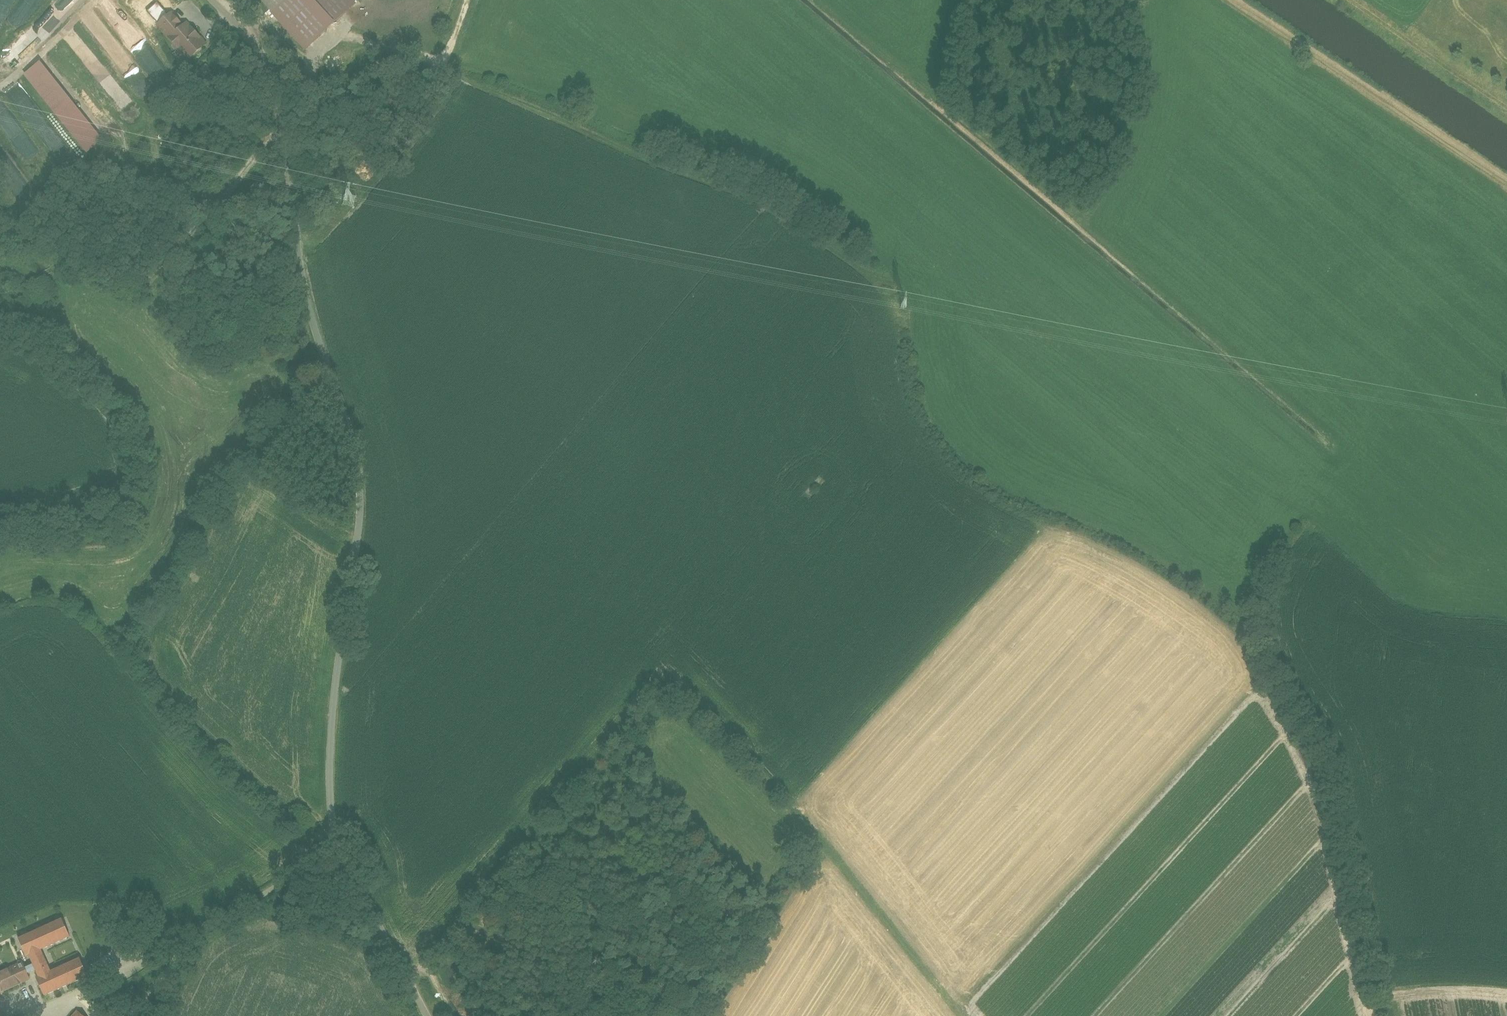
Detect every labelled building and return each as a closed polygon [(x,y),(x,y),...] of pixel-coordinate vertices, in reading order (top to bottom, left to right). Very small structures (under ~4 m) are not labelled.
[(347,0),(263,0),(304,45),(350,3),(347,0)] [(204,48),(172,15),(158,29),(189,62),(204,48)] [(102,139),(39,65),(23,78),(86,153),(102,139)] [(71,939),(63,920),(19,939),(27,957),(30,956),(39,977),(36,978),(44,996),(88,977),(80,958),(55,969),(46,949),(71,939)] [(0,972),(0,993),(30,980),(24,967),(20,969),(18,964),(0,972)]
